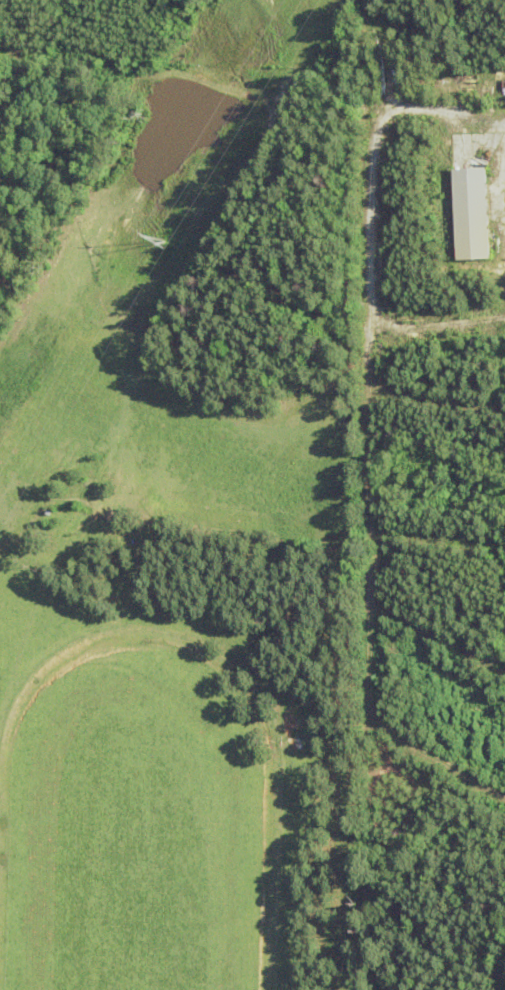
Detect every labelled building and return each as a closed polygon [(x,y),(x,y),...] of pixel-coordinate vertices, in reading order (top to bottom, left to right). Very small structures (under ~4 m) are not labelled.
[(487,167),(454,168),(457,260),(490,259),(487,167)]
